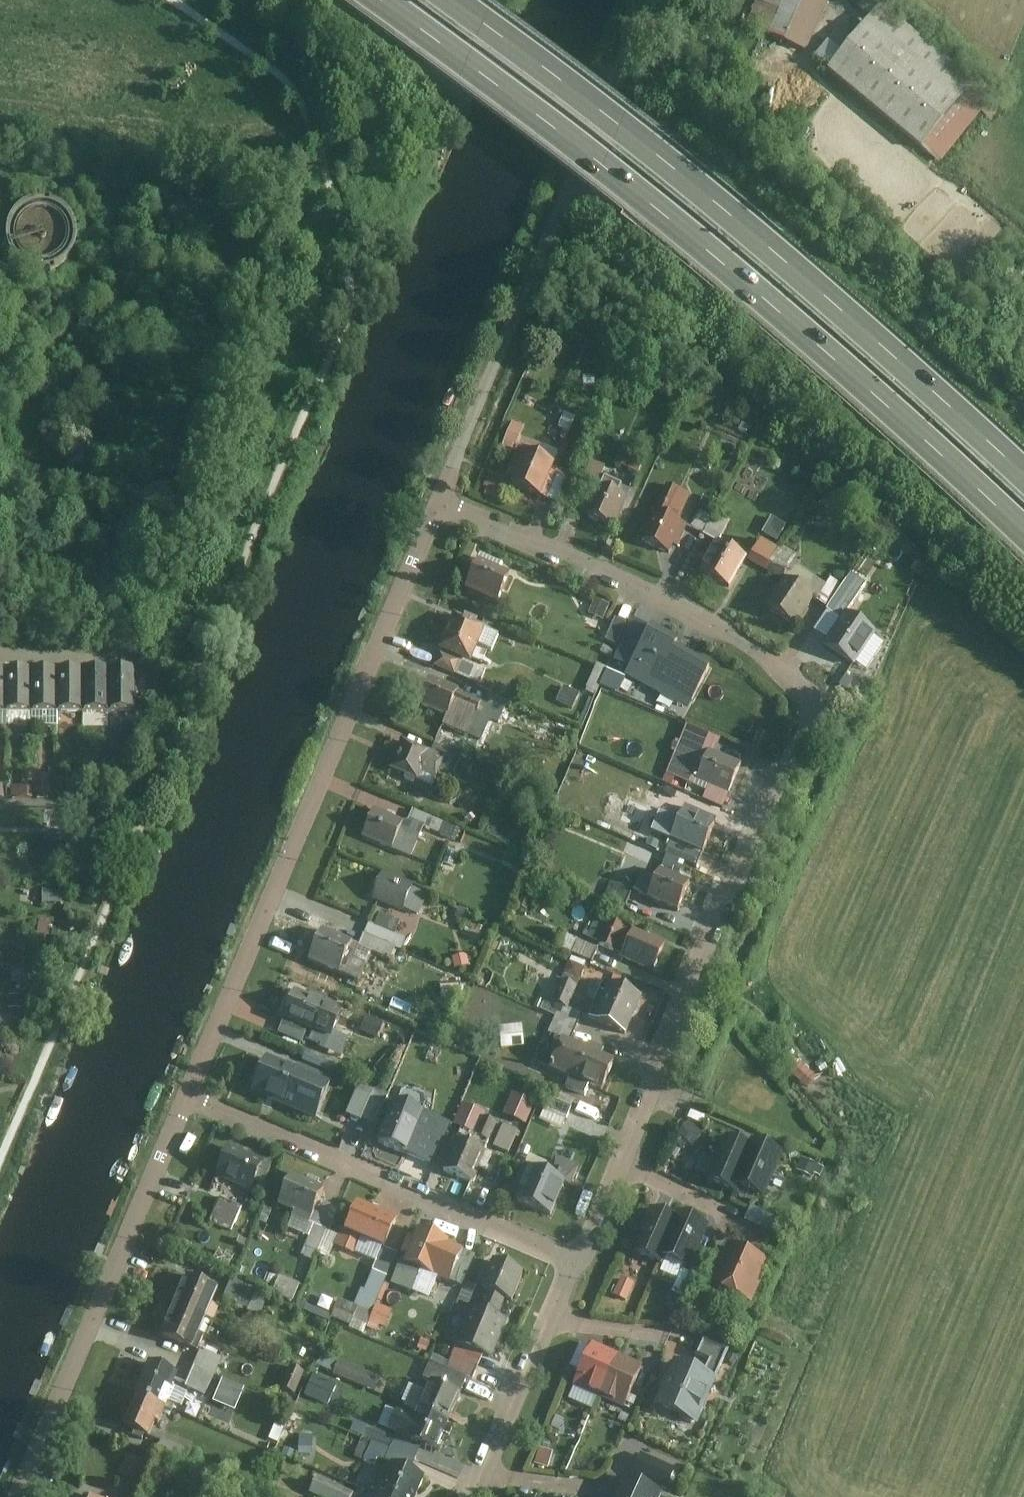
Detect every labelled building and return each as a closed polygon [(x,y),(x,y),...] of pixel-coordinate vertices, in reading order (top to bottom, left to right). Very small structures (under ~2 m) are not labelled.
[(807,49),(827,0),(781,0),(768,33),(807,49)] [(872,10),(824,71),(918,146),(967,85),(872,10)] [(77,220),(17,194),(0,233),(0,247),(55,271),(77,220)] [(516,445),(525,423),(513,419),(504,441),(516,445)] [(628,447),(620,462),(639,471),(647,456),(628,447)] [(512,485),(542,497),(556,464),(520,450),(511,472),(517,475),(512,485)] [(559,504),(568,479),(556,475),(547,499),(559,504)] [(602,477),(585,516),(615,529),(628,499),(619,495),(623,486),(602,477)] [(682,491),(668,485),(642,541),(671,554),(675,545),(678,547),(689,525),(670,516),(682,491)] [(703,533),(711,515),(700,510),(692,528),(703,533)] [(778,539),(787,522),(770,513),(761,531),(778,539)] [(715,514),(704,534),(718,542),(729,522),(715,514)] [(747,557),(766,567),(778,544),(759,534),(747,557)] [(748,558),(719,542),(702,573),(731,589),(748,558)] [(511,576),(479,562),(466,593),(498,607),(511,576)] [(786,579),(766,608),(797,628),(816,599),(786,579)] [(845,587),(832,579),(818,600),(830,609),(845,587)] [(845,587),(830,609),(841,616),(856,594),(845,587)] [(589,613),(606,617),(610,602),(592,598),(589,613)] [(616,644),(626,620),(614,615),(605,639),(616,644)] [(487,629),(454,616),(439,652),(441,652),(462,661),(472,665),(487,629)] [(848,661),(866,635),(839,617),(821,643),(848,661)] [(688,647),(652,627),(648,635),(637,655),(625,676),(661,696),(665,690),(695,705),(715,668),(685,653),(688,647)] [(637,655),(648,635),(639,630),(628,650),(637,655)] [(462,661),(441,652),(435,667),(456,675),(462,661)] [(597,666),(593,684),(621,690),(625,672),(597,666)] [(10,674),(0,674),(0,716),(11,716),(10,674)] [(36,715),(37,674),(10,674),(11,716),(36,715)] [(62,715),(63,674),(37,674),(36,715),(62,715)] [(90,714),(90,674),(63,674),(62,715),(90,714)] [(114,714),(114,674),(90,674),(90,714),(114,714)] [(139,674),(114,674),(114,714),(140,714),(139,674)] [(480,697),(430,678),(419,706),(469,726),(480,697)] [(563,684),(557,700),(574,707),(580,691),(563,684)] [(431,753),(402,740),(389,770),(419,782),(422,774),(437,780),(439,776),(446,760),(431,753)] [(436,744),(431,753),(446,760),(439,776),(452,782),(462,756),(436,744)] [(711,751),(698,781),(710,786),(730,795),(743,765),(711,751)] [(730,795),(710,786),(704,799),(724,808),(730,795)] [(374,809),(362,838),(411,859),(420,836),(402,829),(404,822),(374,809)] [(444,823),(416,811),(411,821),(439,834),(444,823)] [(716,827),(685,813),(672,843),(704,856),(716,827)] [(704,856),(672,843),(667,855),(699,868),(704,856)] [(415,885),(384,872),(372,900),(403,913),(404,911),(419,917),(428,896),(413,890),(415,885)] [(692,887),(660,874),(649,902),(680,915),(692,887)] [(633,893),(611,883),(606,896),(627,906),(633,893)] [(605,932),(605,915),(595,915),(594,932),(605,932)] [(365,936),(395,949),(400,938),(369,925),(365,936)] [(668,944),(634,931),(622,960),(655,974),(668,944)] [(322,933),(310,964),(358,984),(365,967),(355,963),(357,958),(349,954),(353,945),(322,933)] [(395,949),(365,936),(360,947),(390,960),(395,949)] [(598,950),(579,942),(573,955),(593,964),(598,950)] [(578,984),(588,965),(573,957),(563,976),(578,984)] [(555,1012),(551,1030),(576,1036),(582,1011),(572,1008),(578,984),(565,981),(560,1001),(546,998),(543,1010),(555,1012)] [(625,1037),(643,998),(611,985),(605,998),(601,996),(589,1021),(625,1037)] [(327,1006),(296,993),(283,1022),(315,1035),(327,1006)] [(361,1029),(397,1045),(403,1031),(367,1016),(361,1029)] [(305,1033),(283,1023),(278,1034),(301,1043),(305,1033)] [(501,1024),(502,1047),(526,1045),(525,1023),(501,1024)] [(587,1052),(564,1042),(550,1073),(570,1081),(567,1090),(586,1099),(590,1090),(603,1095),(616,1064),(604,1059),(606,1053),(589,1046),(587,1052)] [(296,1073),(267,1060),(251,1097),(316,1124),(334,1082),(298,1067),(296,1073)] [(362,1082),(349,1111),(375,1122),(387,1093),(362,1082)] [(503,1113),(527,1123),(537,1101),(513,1091),(503,1113)] [(568,1114),(571,1103),(553,1098),(550,1109),(568,1114)] [(476,1133),(485,1110),(463,1101),(454,1123),(476,1133)] [(419,1130),(426,1115),(394,1102),(376,1146),(408,1159),(419,1130)] [(473,1185),(499,1124),(484,1118),(475,1138),(462,1133),(446,1174),(473,1185)] [(696,1144),(701,1128),(684,1122),(678,1138),(696,1144)] [(436,1137),(419,1130),(408,1159),(424,1166),(436,1137)] [(734,1196),(737,1189),(752,1152),(726,1140),(707,1185),(734,1196)] [(764,1200),(783,1154),(755,1143),(752,1152),(737,1189),(764,1200)] [(264,1165),(230,1150),(217,1181),(232,1187),(224,1204),(241,1211),(248,1194),(251,1195),(264,1165)] [(518,1204),(551,1219),(565,1187),(571,1189),(580,1169),(557,1159),(548,1180),(525,1170),(520,1182),(526,1184),(518,1204)] [(324,1192),(292,1178),(278,1211),(294,1217),(293,1220),(309,1227),(324,1192)] [(241,1212),(219,1203),(210,1224),(232,1233),(241,1212)] [(751,1204),(745,1218),(773,1231),(779,1217),(751,1204)] [(382,1256),(397,1222),(358,1205),(338,1252),(354,1258),(359,1246),(382,1256)] [(663,1262),(679,1223),(655,1214),(637,1257),(661,1267),(663,1262)] [(687,1271),(705,1226),(681,1217),(679,1223),(663,1262),(687,1271)] [(317,1255),(327,1234),(315,1228),(305,1249),(317,1255)] [(436,1277),(450,1244),(419,1231),(405,1264),(436,1277)] [(770,1261),(731,1245),(721,1269),(718,1267),(709,1287),(753,1307),(761,1287),(758,1286),(770,1261)] [(455,1272),(464,1250),(454,1246),(444,1267),(455,1272)] [(487,1297),(481,1312),(499,1320),(505,1304),(512,1307),(524,1277),(494,1264),(481,1294),(487,1297)] [(372,1315),(387,1281),(372,1274),(358,1309),(372,1315)] [(278,1275),(275,1293),(298,1297),(301,1280),(278,1275)] [(188,1277),(174,1308),(206,1323),(220,1292),(188,1277)] [(616,1296),(632,1299),(636,1281),(620,1277),(616,1296)] [(256,1293),(232,1283),(223,1302),(248,1312),(256,1293)] [(206,1323),(174,1308),(160,1340),(192,1354),(206,1323)] [(508,1323),(499,1320),(481,1312),(472,1308),(455,1347),(492,1361),(508,1323)] [(703,1369),(716,1374),(729,1346),(704,1334),(697,1351),(709,1357),(703,1369)] [(572,1382),(598,1394),(618,1350),(591,1339),(572,1382)] [(618,1350),(598,1394),(625,1405),(644,1362),(618,1350)] [(221,1360),(201,1352),(194,1368),(214,1377),(221,1360)] [(455,1354),(448,1371),(471,1382),(479,1365),(455,1354)] [(679,1358),(658,1405),(695,1422),(716,1374),(703,1369),(679,1358)] [(334,1375),(377,1388),(381,1372),(339,1359),(334,1375)] [(151,1364),(137,1396),(162,1407),(176,1375),(151,1364)] [(298,1393),(307,1371),(296,1366),(286,1388),(298,1393)] [(423,1382),(431,1386),(462,1399),(469,1383),(430,1366),(423,1382)] [(207,1393),(214,1377),(194,1368),(187,1385),(207,1393)] [(315,1372),(306,1394),(329,1403),(338,1381),(315,1372)] [(214,1400),(237,1409),(246,1386),(223,1376),(214,1400)] [(462,1399),(431,1386),(419,1414),(450,1427),(462,1399)] [(162,1407),(137,1396),(123,1427),(148,1438),(162,1407)] [(437,1457),(450,1427),(419,1414),(415,1423),(397,1416),(388,1437),(437,1457)] [(680,1469),(643,1452),(634,1471),(671,1488),(680,1469)] [(391,1464),(381,1487),(362,1479),(356,1491),(370,1496),(416,1496),(424,1478),(391,1464)] [(320,1496),(350,1496),(353,1492),(318,1472),(308,1490),(320,1496)] [(661,1494),(624,1477),(615,1496),(659,1496),(661,1494)]
